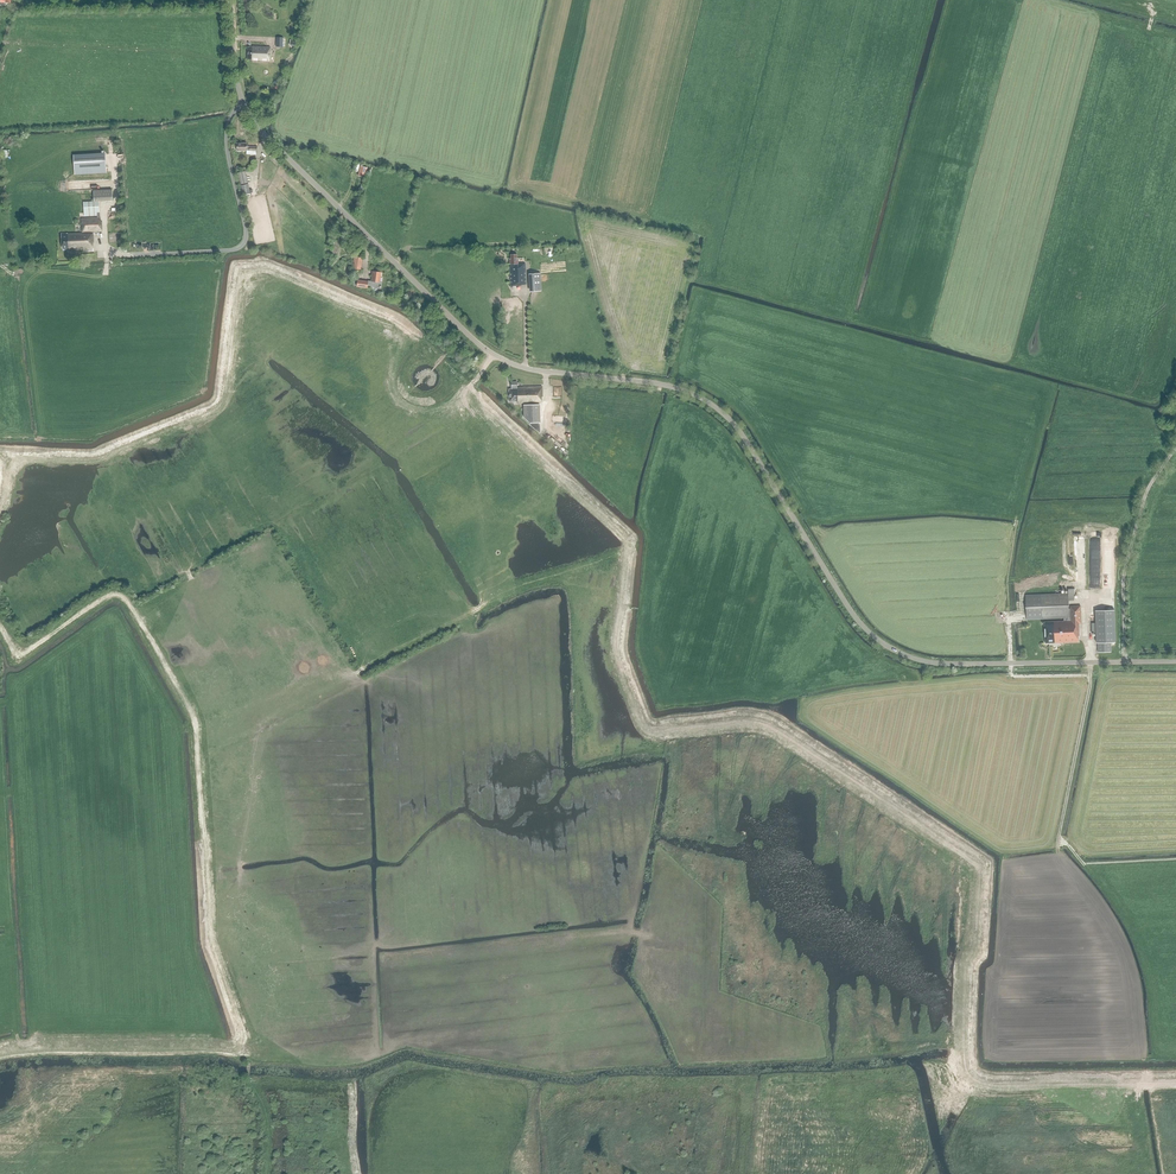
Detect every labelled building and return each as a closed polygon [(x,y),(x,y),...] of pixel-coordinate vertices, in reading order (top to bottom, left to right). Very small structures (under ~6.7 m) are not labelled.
[(288,24),(290,12),(282,11),(280,23),(288,24)] [(252,46),(252,47),(248,47),(247,59),(252,59),(252,60),(269,61),(270,47),(252,46)] [(246,143),(237,143),(237,150),(246,150),(257,151),(257,146),(246,145),(246,143)] [(75,173),(106,171),(105,151),(73,153),(75,173)] [(367,168),(361,166),(358,175),(364,177),(367,168)] [(248,182),(245,171),(238,172),(241,184),(248,182)] [(250,193),(249,186),(248,184),(241,185),(243,195),(250,193)] [(111,189),(93,190),(94,201),(83,202),(84,216),(97,215),(98,217),(81,218),(82,232),(61,233),(62,248),(69,248),(69,249),(84,248),(84,251),(93,251),(93,243),(94,243),(93,232),(102,231),(102,221),(101,222),(100,217),(99,201),(112,200),(111,189)] [(511,267),(510,267),(511,287),(513,287),(513,286),(522,285),(522,284),(527,284),(526,263),(519,264),(519,258),(518,258),(517,254),(511,255),(511,259),(510,259),(510,264),(511,264),(511,267)] [(383,277),(383,272),(375,271),(375,276),(373,276),(372,282),(359,280),(358,287),(368,288),(368,286),(374,286),(374,288),(381,289),(381,287),(382,287),(382,286),(382,283),(381,282),(381,277),(383,277)] [(540,273),(531,273),(532,291),(541,291),(540,273)] [(517,382),(511,382),(511,386),(512,387),(512,389),(509,389),(510,401),(518,401),(518,403),(542,402),(542,397),(543,397),(543,386),(517,387),(517,382)] [(539,404),(523,405),(524,417),(530,422),(540,422),(539,404)] [(540,422),(530,422),(530,425),(540,433),(540,422)] [(1084,581),(1083,536),(1074,536),(1075,581),(1084,581)] [(1090,538),(1090,551),(1100,551),(1100,537),(1090,538)] [(1079,623),(1081,623),(1080,606),(1071,606),(1071,608),(1069,608),(1068,600),(1075,600),(1074,589),(1068,589),(1068,593),(1026,595),(1027,619),(1063,618),(1064,621),(1044,622),(1045,643),(1078,642),(1078,636),(1080,636),(1079,623)] [(1114,610),(1095,610),(1096,643),(1098,643),(1098,652),(1111,652),(1111,642),(1116,642),(1114,610)]
